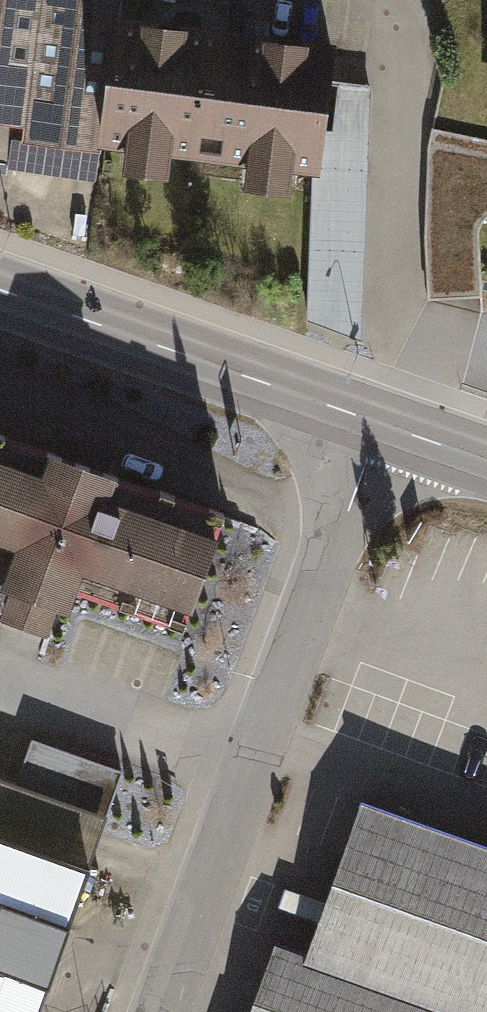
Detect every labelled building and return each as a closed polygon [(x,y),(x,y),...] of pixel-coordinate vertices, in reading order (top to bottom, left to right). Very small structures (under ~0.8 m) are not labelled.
[(26,129),(25,144),(99,153),(115,22),(118,0),(0,0),(0,126),(26,129)] [(115,22),(99,153),(318,179),(334,49),(115,22)] [(426,301),(452,300),(481,296),(477,241),(480,226),(486,218),(486,141),(430,130),(425,154),(421,230),(426,301)] [(0,438),(0,566),(6,568),(0,585),(0,592),(8,595),(0,616),(0,623),(22,631),(84,469),(0,438)] [(224,522),(84,469),(22,631),(45,640),(54,615),(67,619),(77,594),(182,633),(224,522)] [(52,980),(126,772),(29,738),(13,785),(0,781),(0,961),(52,980)] [(308,961),(452,1011),(486,1011),(486,850),(363,806),(308,961)] [(308,961),(272,948),(250,1011),(452,1011),(308,961)] [(52,980),(0,961),(0,1011),(41,1011),(52,980)]
